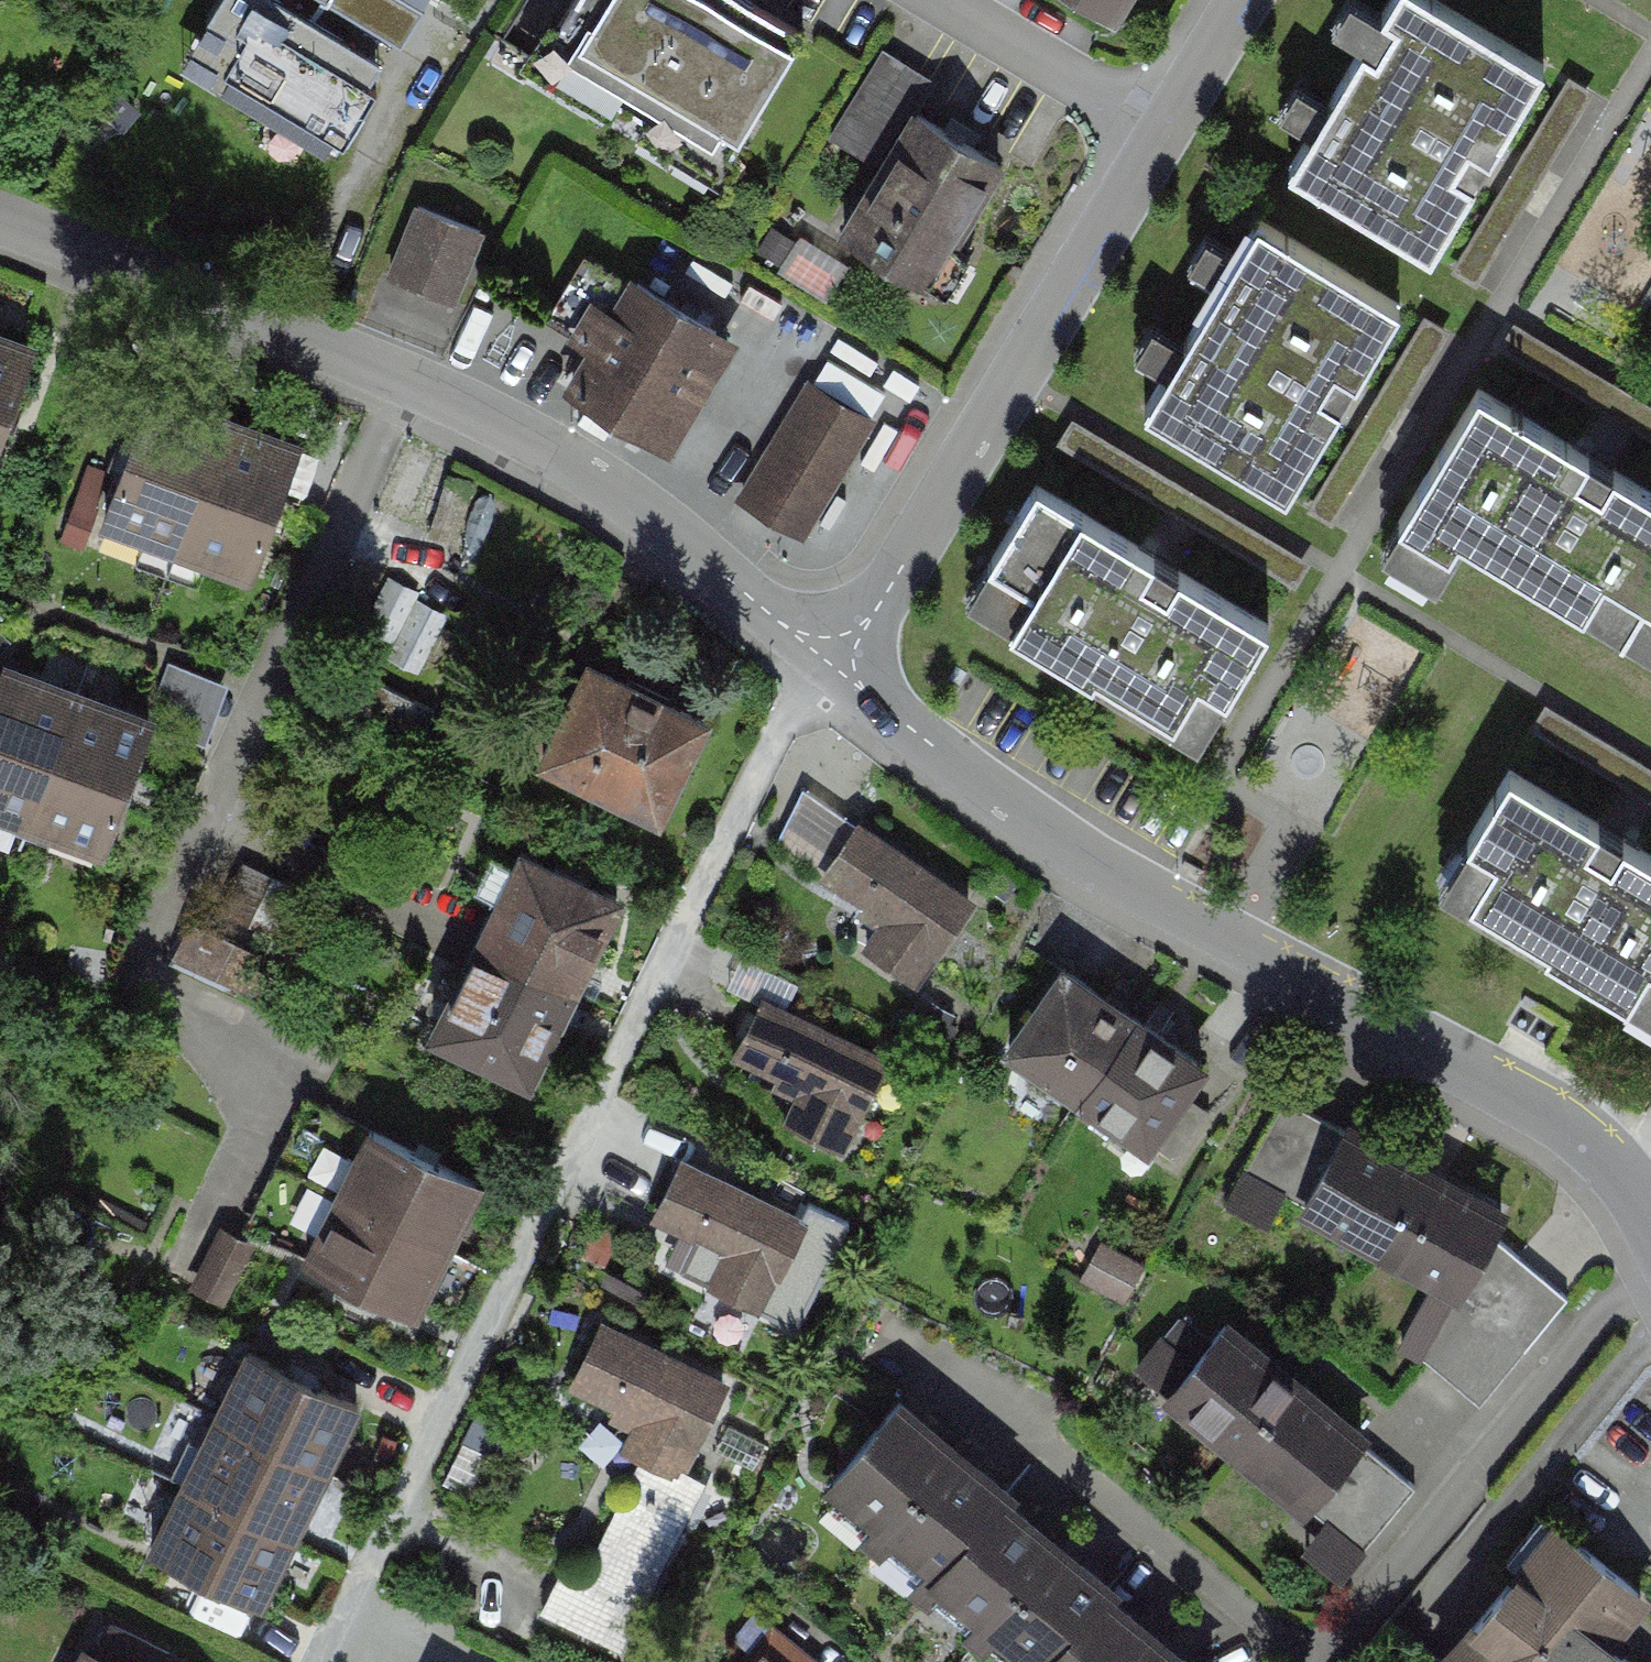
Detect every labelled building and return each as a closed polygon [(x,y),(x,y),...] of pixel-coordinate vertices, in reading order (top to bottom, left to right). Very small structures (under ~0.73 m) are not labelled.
[(266,0),(224,0),(180,77),(336,166),(390,71),(266,0)] [(407,48),(428,14),(405,0),(329,0),(407,48)] [(803,40),(733,0),(584,0),(553,54),(734,158),(803,40)] [(1129,0),(1051,0),(1107,35),(1129,0)] [(1581,58),(1479,0),(1411,0),(1314,170),(1468,257),(1528,150),(1581,58)] [(927,306),(1006,163),(913,111),(834,254),(927,306)] [(414,207),(385,288),(458,314),(487,234),(414,207)] [(1354,404),(1412,307),(1257,216),(1133,426),(1288,517),(1354,404)] [(565,397),(671,453),(733,336),(627,281),(565,397)] [(0,340),(0,427),(29,351),(0,340)] [(807,537),(876,414),(805,374),(736,497),(807,537)] [(1543,385),(1445,549),(1490,575),(1510,541),(1650,625),(1650,449),(1543,385)] [(222,419),(146,393),(96,538),(172,564),(222,419)] [(299,445),(222,419),(172,564),(249,590),(299,445)] [(1165,572),(1045,497),(969,618),(1177,747),(1207,700),(1233,717),(1279,644),(1165,572)] [(48,839),(107,689),(31,659),(0,740),(0,820),(48,839)] [(717,718),(587,665),(539,781),(669,834),(717,718)] [(48,839),(124,868),(182,718),(107,689),(48,839)] [(1557,764),(1481,895),(1650,993),(1650,818),(1557,764)] [(985,896),(861,816),(818,882),(861,910),(854,920),(877,935),(864,955),(922,993),(985,896)] [(507,864),(460,963),(570,1015),(617,917),(507,864)] [(1134,990),(1063,944),(1003,1034),(1074,1081),(1134,990)] [(460,963),(413,1061),(523,1113),(570,1015),(460,963)] [(1205,1037),(1134,990),(1074,1081),(1145,1127),(1205,1037)] [(893,1065),(760,1001),(726,1072),(772,1094),(766,1105),(791,1117),(781,1139),(843,1169),(893,1065)] [(1423,1156),(1342,1113),(1301,1190),(1382,1233),(1423,1156)] [(358,1147),(324,1217),(448,1276),(482,1206),(358,1147)] [(815,1218),(682,1154),(648,1225),(694,1247),(688,1258),(713,1270),(703,1292),(765,1322),(815,1218)] [(1504,1199),(1423,1156),(1382,1233),(1464,1276),(1504,1199)] [(324,1217),(291,1287),(415,1346),(448,1276),(324,1217)] [(255,1244),(212,1223),(182,1286),(225,1306),(255,1244)] [(1305,1369),(1237,1312),(1164,1401),(1232,1457),(1305,1369)] [(733,1378),(600,1314),(566,1385),(612,1407),(606,1418),(631,1430),(621,1452),(683,1482),(733,1378)] [(229,1365),(182,1467),(311,1526),(358,1424),(229,1365)] [(1373,1425),(1305,1369),(1232,1457),(1299,1513),(1373,1425)] [(971,1434),(915,1386),(812,1508),(869,1555),(971,1434)] [(1028,1482),(971,1434),(869,1555),(925,1603),(1028,1482)] [(1364,1540),(1416,1476),(1367,1436),(1315,1501),(1364,1540)] [(182,1467),(135,1568),(264,1628),(311,1526),(182,1467)] [(1085,1530),(1028,1482),(925,1603),(982,1651),(1085,1530)] [(1574,1616),(1616,1565),(1560,1520),(1445,1661),(1631,1661),(1574,1616)] [(1085,1530),(982,1651),(995,1661),(1070,1661),(1141,1577),(1085,1530)] [(1141,1577),(1070,1661),(1167,1661),(1198,1625),(1141,1577)] [(1198,1625),(1167,1661),(1242,1661),(1198,1625)] [(763,1633),(739,1661),(798,1661),(763,1633)]
